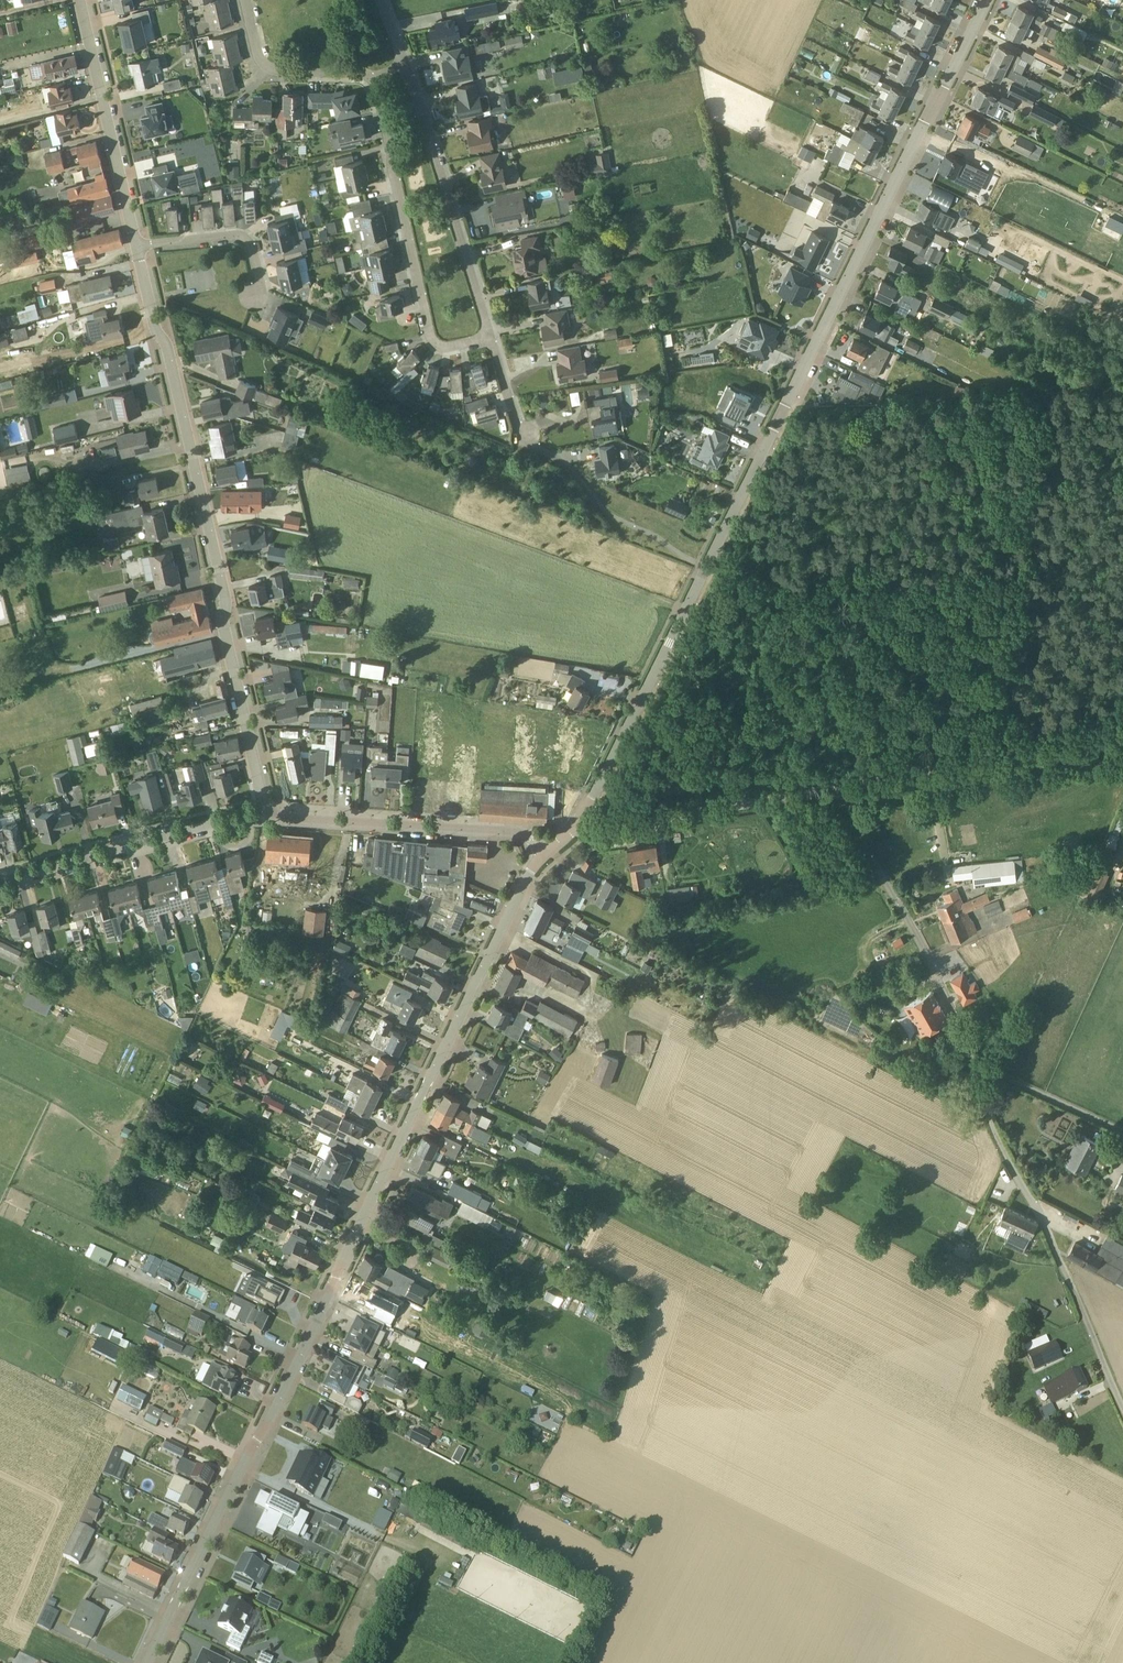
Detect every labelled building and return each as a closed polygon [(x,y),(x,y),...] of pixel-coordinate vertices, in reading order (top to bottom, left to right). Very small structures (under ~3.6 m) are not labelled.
[(134,6),(133,0),(115,0),(117,10),(134,6)] [(205,2),(207,10),(204,10),(205,15),(230,10),(228,0),(210,0),(205,1),(205,2)] [(899,4),(914,12),(917,5),(907,0),(901,0),(899,4)] [(950,0),(922,0),(931,5),(945,11),(950,0)] [(1080,1),(1076,0),(1073,0),(1070,6),(1077,9),(1080,1)] [(499,12),(497,2),(466,9),(468,18),(499,12)] [(1012,19),(1027,26),(1030,19),(1040,24),(1043,18),(1033,13),(1033,12),(1018,5),(1012,19)] [(1052,12),(1063,18),(1066,11),(1055,5),(1052,12)] [(142,24),(152,21),(149,9),(133,13),(134,20),(120,23),(126,49),(147,44),(142,24)] [(233,24),(230,10),(205,15),(207,21),(209,20),(211,29),(233,24)] [(920,28),(934,34),(940,21),(926,15),(917,11),(915,16),(924,20),(920,28)] [(1071,13),(1068,19),(1075,23),(1078,16),(1071,13)] [(444,25),(437,27),(430,28),(433,46),(459,40),(454,18),(443,21),(444,25)] [(1027,26),(1012,19),(1005,33),(1019,40),(1020,39),(1029,44),(1032,39),(1030,38),(1034,30),(1027,26)] [(6,23),(8,31),(17,28),(16,20),(6,23)] [(1044,22),(1039,33),(1053,40),(1058,30),(1044,22)] [(1066,22),(1062,29),(1083,39),(1086,32),(1066,22)] [(934,34),(920,28),(914,25),(910,32),(907,31),(905,36),(914,40),(914,41),(927,47),(934,34)] [(853,37),(861,40),(866,30),(858,26),(853,37)] [(215,53),(238,47),(235,33),(214,38),(216,46),(214,47),(215,53)] [(507,49),(524,45),(522,34),(505,38),(507,49)] [(475,52),(499,46),(497,37),(473,43),(475,52)] [(183,51),(190,50),(189,43),(182,44),(183,51)] [(447,81),(473,75),(469,55),(467,44),(444,49),(446,60),(443,61),(447,81)] [(199,45),(198,47),(200,54),(203,55),(205,55),(207,53),(205,46),(203,45),(199,45)] [(1028,59),(1020,55),(999,45),(992,59),(1013,70),(1014,69),(1022,72),(1028,59)] [(906,56),(903,63),(916,70),(923,57),(909,50),(909,51),(900,46),(898,51),(906,56)] [(1035,55),(1047,61),(1058,66),(1062,57),(1049,51),(1050,51),(1040,46),(1035,55)] [(238,47),(215,53),(216,58),(218,58),(220,65),(220,66),(231,64),(242,61),(238,47)] [(1035,55),(1031,63),(1043,69),(1047,61),(1035,55)] [(33,80),(49,77),(58,74),(59,77),(63,78),(65,78),(67,77),(69,74),(69,72),(78,70),(75,56),(46,62),(30,66),(33,80)] [(1106,57),(1103,64),(1111,68),(1114,61),(1106,57)] [(152,72),(161,70),(158,58),(151,60),(151,59),(130,64),(132,73),(135,72),(139,87),(146,86),(147,86),(155,84),(152,72)] [(1022,72),(1014,69),(1013,70),(992,59),(985,73),(999,80),(1003,73),(1025,84),(1025,82),(1039,89),(1042,82),(1022,72)] [(591,62),(582,65),(583,71),(593,68),(591,62)] [(910,83),(916,70),(903,63),(899,71),(890,67),(888,72),(897,76),(910,83)] [(220,66),(220,65),(209,68),(211,76),(208,77),(210,83),(234,77),(231,64),(220,66)] [(550,65),(537,68),(539,79),(553,76),(550,65)] [(581,66),(556,71),(559,84),(584,78),(581,66)] [(877,83),(881,75),(869,69),(865,77),(877,83)] [(1065,71),(1062,77),(1071,83),(1075,76),(1065,71)] [(237,90),(234,77),(210,83),(211,87),(213,87),(215,95),(237,90)] [(179,79),(163,82),(165,91),(181,87),(179,79)] [(66,90),(64,82),(51,86),(53,93),(50,94),(53,107),(74,102),(71,88),(66,90)] [(883,88),(880,96),(899,106),(905,93),(892,86),(883,82),(880,87),(883,88)] [(1032,102),(1035,96),(1027,92),(1027,91),(1012,83),(1008,91),(1024,99),(1024,98),(1032,102)] [(2,95),(16,91),(14,84),(0,88),(2,95)] [(460,116),(491,109),(488,95),(480,96),(479,96),(476,84),(458,88),(460,100),(457,101),(458,104),(456,106),(455,108),(456,110),(457,112),(460,113),(460,116)] [(831,87),(828,93),(828,94),(836,97),(839,91),(831,87)] [(1011,112),(1016,103),(993,92),(992,94),(979,87),(971,102),(986,109),(985,111),(994,116),(999,106),(1011,112)] [(1104,102),(1108,94),(1101,90),(1097,98),(1104,102)] [(839,91),(836,97),(848,103),(851,97),(839,91)] [(279,108),(279,126),(295,126),(295,114),(302,115),(302,96),(300,96),(300,93),(294,93),(294,96),(285,96),(285,108),(279,108)] [(324,106),(324,101),(335,101),(339,116),(358,111),(356,103),(358,102),(356,93),(340,97),(339,93),(308,93),(308,106),(324,106)] [(254,106),(235,106),(235,125),(255,125),(255,120),(256,120),(256,117),(272,118),(272,99),(263,99),(263,95),(254,95),(254,106)] [(893,118),(899,106),(880,96),(876,104),(873,102),(870,107),(879,112),(893,118)] [(857,126),(864,111),(850,104),(844,101),(840,110),(849,114),(846,120),(857,126)] [(162,103),(147,106),(149,116),(142,117),(146,136),(160,132),(164,135),(166,131),(169,130),(168,127),(174,125),(172,114),(165,116),(164,112),(162,103)] [(1053,125),(1058,117),(1034,105),(1030,113),(1053,125)] [(73,116),(71,109),(58,113),(60,120),(56,121),(60,134),(81,129),(78,115),(73,116)] [(986,137),(990,129),(984,127),(986,124),(965,114),(961,122),(960,122),(960,121),(956,129),(957,129),(958,129),(958,130),(971,137),(974,131),(986,137)] [(472,150),(493,146),(489,128),(492,128),(490,117),(469,122),(471,132),(468,132),(472,150)] [(346,119),(331,123),(329,123),(332,139),(341,137),(344,146),(356,143),(355,141),(366,138),(363,123),(348,127),(346,119)] [(861,142),(877,150),(883,137),(867,129),(861,142)] [(1035,142),(1019,134),(1012,147),(1029,155),(1035,142)] [(877,150),(861,142),(851,137),(851,136),(847,145),(842,142),(840,146),(835,143),(831,149),(828,148),(824,157),(838,163),(845,149),(871,162),(877,150)] [(91,168),(103,165),(97,142),(73,148),(74,152),(79,151),(83,163),(90,162),(91,168)] [(816,153),(803,146),(798,155),(811,162),(816,153)] [(60,150),(45,154),(50,172),(65,169),(60,150)] [(591,176),(612,173),(608,152),(596,154),(597,163),(589,164),(591,176)] [(499,153),(482,157),(485,172),(482,173),(486,190),(493,189),(494,191),(499,190),(499,187),(506,186),(503,169),(502,169),(499,153)] [(978,180),(983,170),(961,160),(960,162),(946,155),(939,168),(954,176),(958,167),(965,171),(965,172),(970,174),(969,175),(978,180)] [(362,160),(350,162),(349,156),(335,159),(337,166),(343,164),(345,177),(367,172),(367,171),(365,165),(364,165),(362,159),(362,160)] [(165,191),(166,194),(179,191),(179,189),(199,184),(197,175),(177,180),(174,170),(169,171),(167,163),(153,167),(157,180),(154,181),(157,193),(165,191)] [(239,178),(239,166),(228,165),(228,178),(239,178)] [(318,181),(327,179),(325,172),(316,174),(318,181)] [(367,172),(345,177),(348,189),(342,191),(344,198),(358,195),(356,188),(368,185),(368,186),(369,186),(367,179),(369,179),(367,172)] [(110,193),(105,173),(96,175),(97,180),(69,188),(73,202),(110,193)] [(562,184),(565,199),(576,197),(573,182),(562,184)] [(834,193),(820,187),(817,185),(811,195),(814,196),(811,201),(788,190),(782,200),(825,221),(827,216),(842,223),(849,209),(831,200),(834,193)] [(935,185),(927,201),(947,211),(955,194),(935,185)] [(236,215),(242,215),(245,214),(246,221),(257,220),(255,198),(244,199),(242,186),(233,187),(234,200),(236,215)] [(215,217),(221,217),(224,216),(225,223),(236,222),(236,215),(234,200),(223,202),(221,188),(212,189),(213,203),(215,217)] [(312,197),(318,195),(316,188),(310,190),(312,197)] [(524,191),(498,197),(499,204),(497,205),(498,213),(496,213),(499,228),(508,226),(509,230),(518,228),(516,215),(526,213),(523,199),(526,199),(524,191)] [(190,203),(189,196),(189,195),(181,196),(181,204),(182,204),(190,203)] [(70,223),(86,219),(115,211),(111,196),(66,208),(70,223)] [(327,198),(321,200),(322,202),(324,208),(330,205),(331,205),(327,198)] [(354,229),(385,222),(384,215),(382,215),(381,209),(380,209),(380,210),(368,213),(367,206),(371,205),(370,198),(352,202),(355,216),(349,217),(352,230),(354,229)] [(161,202),(162,210),(166,209),(169,229),(180,227),(179,221),(182,221),(181,210),(178,210),(178,206),(172,207),(171,199),(161,202)] [(948,230),(955,217),(938,209),(938,208),(923,201),(916,215),(931,222),(934,216),(942,220),(939,226),(948,230)] [(200,208),(201,219),(204,219),(204,225),(215,224),(215,217),(213,203),(202,204),(202,208),(200,208)] [(270,236),(270,237),(292,232),(289,220),(295,218),(293,211),(279,214),(281,221),(269,224),(269,223),(268,223),(270,229),(268,230),(270,236)] [(964,217),(957,228),(970,236),(977,225),(964,217)] [(1109,217),(1106,223),(1122,231),(1122,228),(1122,224),(1109,217)] [(335,221),(327,223),(330,234),(337,232),(335,221)] [(354,249),(362,248),(376,245),(374,238),(386,235),(386,236),(387,236),(385,229),(387,229),(385,222),(354,229),(356,241),(353,242),(354,249)] [(749,226),(746,234),(756,238),(759,230),(749,226)] [(904,241),(917,248),(915,252),(925,256),(933,260),(939,263),(944,251),(940,249),(942,245),(947,247),(951,239),(936,232),(936,233),(937,233),(934,239),(926,235),(926,234),(911,227),(904,241)] [(75,252),(65,255),(69,270),(97,262),(95,252),(124,244),(120,229),(72,242),(75,252)] [(53,244),(49,231),(28,237),(32,250),(53,244)] [(812,231),(803,250),(797,247),(792,256),(815,267),(821,255),(819,254),(822,247),(824,248),(829,239),(812,231)] [(292,232),(270,237),(272,244),(273,244),(275,250),(275,249),(287,246),(288,253),(302,250),(300,243),(294,244),(292,232)] [(539,248),(537,237),(522,240),(523,247),(514,249),(517,262),(515,263),(518,275),(537,271),(537,270),(547,268),(545,257),(535,259),(533,249),(539,248)] [(969,237),(965,245),(977,252),(982,243),(969,237)] [(747,241),(741,245),(745,250),(750,246),(747,241)] [(363,268),(365,267),(394,261),(394,260),(392,254),(391,254),(390,248),(389,248),(389,249),(377,251),(376,245),(362,248),(364,255),(360,255),(363,268)] [(888,265),(910,275),(912,276),(915,268),(903,262),(907,255),(891,247),(887,256),(891,258),(888,265)] [(302,250),(288,253),(290,260),(278,262),(277,262),(279,268),(277,268),(279,275),(279,276),(300,271),(298,258),(304,257),(302,250)] [(1018,262),(1000,253),(996,261),(1014,270),(1018,262)] [(394,261),(365,267),(371,293),(386,290),(385,283),(383,276),(395,274),(396,274),(394,268),(396,268),(394,261)] [(1029,264),(1033,273),(1038,271),(1035,262),(1029,264)] [(791,267),(779,292),(802,303),(810,287),(806,285),(810,277),(791,267)] [(300,271),(279,276),(281,283),(282,282),(283,288),(284,288),(296,285),(297,291),(296,292),(297,292),(311,289),(309,282),(303,283),(300,271)] [(611,271),(598,274),(600,284),(613,282),(611,271)] [(66,286),(67,288),(70,302),(98,296),(98,295),(105,294),(105,295),(114,293),(110,276),(81,282),(66,286)] [(55,278),(39,282),(42,294),(57,290),(55,278)] [(989,288),(997,292),(1001,284),(1001,283),(994,279),(989,288)] [(551,305),(547,289),(546,289),(544,280),(529,283),(531,292),(528,292),(532,309),(551,305)] [(882,280),(877,291),(875,294),(890,302),(890,301),(897,305),(894,311),(905,316),(908,311),(915,314),(922,299),(908,293),(905,292),(905,291),(903,290),(902,290),(897,288),(897,287),(882,280)] [(388,296),(381,298),(381,299),(380,299),(382,306),(376,307),(379,321),(392,317),(391,310),(403,308),(403,305),(404,304),(402,297),(401,298),(400,294),(400,295),(388,298),(388,296)] [(948,317),(953,307),(935,298),(930,308),(948,317)] [(17,311),(19,321),(38,316),(36,306),(17,311)] [(51,306),(42,309),(45,317),(54,314),(51,306)] [(299,316),(278,307),(274,317),(276,318),(269,334),(287,342),(299,316)] [(108,320),(107,317),(108,317),(106,309),(94,311),(96,319),(102,318),(102,322),(105,337),(123,333),(120,318),(108,320)] [(566,309),(546,313),(549,327),(542,328),(545,345),(565,341),(564,332),(571,331),(566,309)] [(313,312),(309,321),(325,328),(329,318),(313,312)] [(899,339),(891,335),(895,327),(888,324),(888,325),(880,321),(880,320),(866,313),(859,327),(896,345),(899,339)] [(349,322),(354,327),(359,322),(354,317),(349,322)] [(777,329),(761,321),(760,324),(749,319),(738,341),(765,355),(770,346),(773,347),(776,339),(773,338),(777,329)] [(13,330),(16,342),(30,338),(26,326),(13,330)] [(616,328),(604,330),(605,340),(618,337),(616,328)] [(199,361),(211,358),(212,364),(215,368),(219,367),(221,377),(235,374),(233,364),(230,364),(228,355),(240,352),(241,350),(239,340),(237,338),(230,340),(229,334),(195,341),(199,361)] [(9,345),(7,335),(0,337),(0,347),(9,345)] [(617,339),(619,348),(632,345),(630,335),(617,339)] [(847,352),(861,359),(857,367),(876,377),(881,368),(875,365),(879,359),(883,361),(888,350),(879,345),(876,350),(854,339),(847,352)] [(907,339),(903,348),(916,355),(921,346),(907,339)] [(398,341),(384,344),(386,352),(399,349),(398,341)] [(979,350),(989,355),(993,348),(982,343),(979,350)] [(581,360),(579,345),(558,349),(560,363),(557,364),(560,381),(588,376),(585,359),(581,360)] [(398,359),(400,361),(397,364),(405,372),(421,357),(413,349),(408,354),(406,351),(398,359)] [(104,369),(106,369),(110,385),(128,380),(125,367),(131,365),(128,351),(119,354),(119,356),(110,358),(110,356),(101,358),(104,369)] [(700,356),(701,363),(715,361),(714,352),(700,354),(700,356)] [(470,373),(473,383),(476,382),(477,386),(488,383),(486,376),(487,376),(485,368),(484,369),(482,362),(471,366),(473,372),(470,373)] [(421,380),(424,381),(423,385),(434,388),(440,367),(429,364),(427,370),(424,370),(421,380)] [(448,375),(448,385),(451,385),(452,389),(463,389),(462,367),(450,368),(451,374),(448,375)] [(601,382),(619,378),(617,369),(599,372),(601,382)] [(843,398),(844,397),(851,400),(853,396),(855,397),(859,386),(870,391),(874,381),(875,381),(852,370),(847,380),(840,377),(835,387),(834,386),(833,387),(836,389),(833,393),(843,398)] [(256,386),(242,380),(237,393),(251,398),(256,386)] [(885,386),(874,381),(870,391),(881,396),(885,386)] [(639,400),(650,397),(648,387),(637,390),(639,400)] [(258,388),(254,398),(279,408),(283,398),(258,388)] [(568,390),(570,403),(579,402),(578,388),(568,390)] [(736,388),(725,411),(741,418),(752,396),(736,388)] [(112,406),(115,418),(142,412),(140,404),(136,404),(133,390),(105,396),(108,407),(112,406)] [(65,392),(47,396),(50,406),(68,402),(65,392)] [(37,399),(40,409),(50,406),(47,396),(37,399)] [(205,416),(223,412),(225,419),(247,414),(243,399),(232,402),(231,396),(202,402),(205,416)] [(490,406),(489,403),(487,396),(466,402),(469,413),(476,411),(479,421),(482,420),(485,429),(498,425),(496,416),(499,415),(496,404),(490,406)] [(438,412),(440,405),(432,402),(430,410),(438,412)] [(592,420),(595,435),(619,431),(618,428),(623,427),(623,428),(624,428),(621,409),(620,410),(620,411),(615,411),(614,406),(601,408),(601,404),(586,406),(589,420),(592,420)] [(34,416),(24,418),(29,438),(38,436),(34,416)] [(296,435),(300,419),(289,416),(285,432),(281,445),(295,448),(298,436),(299,436),(296,435)] [(214,456),(237,451),(231,422),(211,426),(214,443),(211,444),(214,456)] [(75,423),(53,429),(58,444),(79,439),(75,423)] [(729,435),(715,428),(712,435),(709,433),(702,447),(698,445),(691,459),(707,467),(709,463),(717,466),(726,448),(725,447),(727,442),(726,442),(729,435)] [(133,432),(118,436),(123,456),(150,449),(146,432),(134,435),(133,432)] [(85,438),(79,441),(83,448),(89,445),(85,438)] [(27,443),(17,445),(19,454),(29,451),(27,443)] [(102,456),(116,452),(114,444),(100,448),(102,456)] [(614,445),(599,447),(601,458),(596,459),(598,476),(620,473),(617,456),(616,456),(614,445)] [(3,457),(17,454),(15,446),(0,450),(0,451),(2,458),(3,457)] [(9,481),(29,476),(26,462),(6,466),(9,481)] [(236,463),(216,467),(217,472),(215,475),(218,477),(219,481),(231,479),(231,481),(240,479),(236,463)] [(71,468),(57,471),(58,478),(72,475),(71,468)] [(298,481),(296,472),(290,474),(291,482),(298,481)] [(450,487),(453,477),(448,475),(444,485),(450,487)] [(141,489),(137,490),(137,489),(129,491),(132,504),(140,502),(138,496),(142,495),(143,495),(160,491),(156,477),(139,481),(141,489)] [(249,486),(264,485),(264,477),(248,478),(249,486)] [(223,508),(259,508),(259,490),(249,490),(223,491),(223,508)] [(664,509),(680,516),(684,518),(689,505),(687,504),(679,500),(670,497),(666,506),(664,509)] [(163,507),(144,512),(143,505),(98,515),(102,533),(147,522),(150,537),(169,533),(163,507)] [(303,517),(288,514),(287,526),(301,529),(303,517)] [(267,545),(264,532),(265,532),(265,524),(247,521),(246,527),(232,530),(235,545),(247,543),(248,549),(267,545)] [(104,541),(106,552),(121,548),(118,537),(104,541)] [(296,550),(270,545),(268,559),(294,563),(296,550)] [(171,550),(151,554),(158,585),(180,580),(178,569),(176,569),(171,550)] [(323,580),(325,570),(290,566),(289,576),(323,580)] [(285,594),(280,573),(271,575),(272,581),(265,583),(265,582),(249,586),(253,602),(285,594)] [(359,579),(344,579),(345,587),(359,587),(359,579)] [(202,603),(207,602),(203,588),(167,596),(171,611),(191,606),(194,618),(153,628),(154,630),(151,631),(151,632),(151,633),(151,634),(151,635),(151,636),(151,637),(151,638),(152,640),(152,641),(153,641),(154,643),(157,642),(157,644),(213,630),(210,615),(205,616),(202,603)] [(126,590),(98,596),(102,611),(129,605),(126,590)] [(298,635),(303,635),(300,621),(286,623),(286,621),(275,623),(273,616),(256,619),(259,636),(276,632),(279,648),(291,646),(291,645),(299,643),(298,635)] [(309,631),(347,633),(347,627),(347,626),(310,624),(309,628),(309,631)] [(345,651),(355,651),(356,634),(345,633),(345,651)] [(160,659),(164,673),(195,665),(217,660),(211,639),(178,648),(180,654),(160,659)] [(361,661),(352,661),(351,673),(360,674),(361,661)] [(271,662),(274,674),(275,680),(265,682),(268,696),(287,692),(285,684),(293,683),(289,665),(271,662)] [(569,665),(555,663),(553,672),(568,675),(569,665)] [(197,676),(196,673),(164,682),(165,687),(182,683),(183,688),(198,684),(197,676)] [(584,679),(573,673),(567,684),(575,688),(568,701),(582,708),(590,692),(579,687),(584,679)] [(226,696),(228,695),(225,682),(217,684),(220,697),(226,696)] [(365,688),(358,687),(357,698),(364,698),(365,688)] [(287,704),(277,707),(280,720),(299,716),(297,709),(305,707),(302,694),(286,698),(287,704)] [(537,702),(554,704),(555,704),(556,697),(537,694),(536,701),(537,702)] [(229,711),(226,696),(220,697),(168,712),(173,732),(208,724),(206,716),(229,711)] [(379,696),(372,696),(370,696),(369,706),(378,707),(379,696)] [(341,699),(328,699),(328,707),(341,707),(341,699)] [(309,726),(333,727),(334,716),(309,715),(309,726)] [(112,725),(114,735),(127,732),(124,721),(112,725)] [(351,730),(342,729),(341,739),(350,739),(351,730)] [(324,777),(325,763),(334,764),(337,733),(326,732),(325,750),(311,749),(311,756),(301,755),(298,743),(286,746),(294,779),(306,776),(324,777)] [(210,734),(194,737),(196,746),(212,743),(210,734)] [(85,762),(78,736),(68,738),(74,764),(85,762)] [(238,737),(216,741),(219,758),(241,753),(238,737)] [(170,748),(164,744),(159,750),(160,750),(165,754),(169,749),(170,748)] [(372,781),(386,782),(388,759),(389,751),(380,750),(381,746),(368,745),(367,758),(374,758),(372,781)] [(397,760),(388,759),(386,782),(401,783),(402,767),(402,764),(408,765),(410,747),(398,746),(397,760)] [(156,749),(147,752),(152,770),(162,767),(156,749)] [(363,752),(342,750),(341,768),(345,768),(344,779),(355,780),(356,769),(362,769),(363,752)] [(112,758),(98,761),(101,773),(114,769),(112,758)] [(198,779),(205,777),(201,762),(189,765),(193,780),(182,783),(184,790),(183,791),(183,792),(178,793),(181,803),(203,797),(198,779)] [(224,766),(208,770),(213,786),(218,785),(220,792),(235,788),(230,771),(226,772),(224,766)] [(73,787),(69,771),(54,775),(58,791),(73,787)] [(169,771),(165,772),(171,794),(175,793),(176,793),(169,771)] [(147,811),(163,807),(155,775),(138,780),(139,781),(132,782),(130,786),(131,789),(134,791),(141,789),(147,811)] [(548,792),(528,791),(527,820),(543,822),(547,819),(548,792)] [(112,795),(113,799),(89,805),(94,825),(105,822),(105,821),(118,817),(116,810),(123,808),(119,793),(112,795)] [(39,808),(29,811),(32,825),(38,823),(40,832),(39,833),(41,834),(42,838),(47,837),(51,839),(53,835),(59,834),(58,829),(73,826),(72,822),(75,817),(70,814),(69,811),(63,812),(60,802),(57,803),(56,800),(45,803),(45,804),(41,805),(43,813),(41,813),(39,808)] [(0,820),(0,841),(1,844),(7,842),(8,847),(12,846),(12,847),(14,848),(18,847),(19,846),(19,844),(22,843),(17,822),(14,823),(12,817),(0,820)] [(311,835),(277,833),(276,855),(275,862),(289,864),(289,858),(310,860),(311,835)] [(374,856),(365,855),(363,866),(372,869),(442,896),(456,902),(464,905),(467,858),(487,860),(488,845),(468,844),(468,847),(452,846),(453,844),(437,842),(437,843),(428,842),(427,844),(375,839),(374,856)] [(657,844),(645,846),(627,849),(634,888),(644,887),(641,865),(648,864),(649,869),(661,867),(657,844)] [(229,866),(223,867),(226,877),(228,884),(231,894),(245,890),(240,872),(247,870),(244,859),(243,859),(240,851),(226,855),(229,866)] [(1092,875),(1089,886),(1102,890),(1108,872),(1105,872),(1110,857),(1097,852),(1090,874),(1092,875)] [(231,894),(228,884),(226,877),(219,878),(217,869),(218,869),(215,858),(201,862),(206,881),(211,899),(223,896),(225,905),(233,903),(231,894)] [(589,870),(593,862),(585,858),(582,866),(589,870)] [(195,892),(203,890),(201,883),(206,881),(201,862),(187,866),(190,876),(191,876),(193,885),(195,892)] [(974,886),(1016,882),(1014,863),(953,868),(954,877),(973,875),(974,886)] [(588,897),(596,881),(574,870),(568,882),(566,881),(558,897),(572,904),(578,892),(588,897)] [(189,896),(182,898),(180,890),(178,882),(179,882),(176,871),(162,874),(168,894),(171,907),(172,910),(184,906),(186,915),(194,913),(190,899),(189,896)] [(168,894),(162,874),(149,878),(152,889),(157,905),(158,905),(158,907),(159,910),(171,907),(168,894)] [(607,879),(604,885),(595,902),(608,908),(609,907),(614,909),(618,902),(613,899),(620,885),(607,879)] [(123,885),(131,912),(143,909),(141,901),(139,892),(140,892),(137,881),(123,885)] [(118,916),(131,912),(123,885),(109,889),(112,900),(113,899),(116,908),(118,916)] [(669,903),(692,899),(690,885),(667,888),(669,903)] [(938,906),(944,920),(966,911),(988,902),(985,894),(968,900),(967,899),(962,901),(957,888),(943,894),(947,902),(938,906)] [(97,890),(83,894),(89,913),(94,911),(96,919),(104,917),(101,910),(102,910),(99,901),(100,901),(97,890)] [(83,915),(89,913),(83,894),(70,897),(73,908),(76,916),(78,924),(85,922),(83,915)] [(456,902),(442,896),(439,903),(443,905),(440,912),(434,909),(428,923),(452,933),(456,926),(459,928),(465,914),(453,909),(456,902)] [(201,911),(197,897),(190,899),(194,913),(201,911)] [(531,913),(557,925),(562,928),(564,922),(552,916),(552,917),(548,916),(553,907),(538,899),(531,913)] [(988,917),(1003,911),(999,900),(983,906),(988,917)] [(54,902),(38,906),(43,923),(52,921),(54,928),(61,926),(59,919),(54,902)] [(158,907),(151,909),(154,923),(156,929),(164,927),(159,910),(158,907)] [(168,922),(174,921),(171,908),(165,910),(168,922)] [(409,908),(404,918),(422,926),(427,916),(409,908)] [(1016,924),(1031,918),(1027,908),(1012,915),(1016,924)] [(147,925),(154,923),(151,909),(143,911),(147,925)] [(326,910),(306,909),(304,931),(324,933),(326,910)] [(31,934),(29,927),(25,910),(9,914),(13,931),(14,931),(16,939),(31,934)] [(966,911),(944,920),(952,942),(969,935),(969,934),(977,931),(973,921),(971,921),(966,911)] [(554,932),(557,925),(531,913),(525,927),(540,934),(544,925),(547,926),(546,928),(554,932)] [(112,920),(115,934),(123,932),(119,918),(112,920)] [(115,934),(112,920),(104,922),(108,936),(115,934)] [(576,924),(572,933),(588,942),(589,942),(594,933),(576,924)] [(80,929),(72,931),(76,945),(84,943),(80,929)] [(45,931),(38,933),(43,949),(50,947),(45,931)] [(43,949),(38,933),(31,935),(35,951),(43,949)] [(581,949),(584,950),(588,942),(572,933),(567,942),(581,949)] [(440,941),(425,934),(417,952),(442,964),(443,962),(444,962),(446,959),(445,959),(449,949),(438,944),(440,941)] [(895,948),(904,943),(900,937),(892,942),(895,948)] [(18,957),(21,951),(0,940),(0,949),(18,957)] [(352,946),(338,940),(334,948),(348,954),(352,946)] [(403,942),(398,952),(412,958),(416,948),(403,942)] [(591,952),(594,946),(589,943),(585,949),(591,952)] [(187,963),(194,961),(191,950),(184,952),(187,963)] [(546,980),(577,995),(586,977),(532,952),(529,959),(512,951),(496,984),(512,992),(521,973),(545,984),(546,980)] [(652,966),(644,962),(641,968),(649,972),(652,966)] [(422,977),(408,970),(403,980),(416,986),(418,984),(446,998),(453,985),(436,976),(435,977),(425,972),(422,977)] [(963,973),(951,980),(964,1004),(977,997),(974,992),(979,988),(976,982),(970,985),(963,973)] [(24,975),(20,984),(29,988),(33,979),(32,979),(24,975)] [(404,987),(393,982),(385,997),(403,1006),(399,1013),(414,1020),(422,1005),(407,997),(407,998),(400,995),(404,987)] [(170,988),(162,990),(165,998),(173,996),(170,988)] [(351,989),(349,994),(357,998),(360,992),(352,988),(351,989)] [(52,1002),(29,991),(23,1002),(47,1014),(52,1002)] [(361,1000),(357,998),(349,994),(342,991),(327,1022),(346,1032),(361,1000)] [(948,1020),(931,991),(905,1005),(922,1035),(948,1020)] [(522,1011),(571,1036),(579,1020),(541,1000),(538,1006),(527,1000),(522,1011)] [(502,1031),(519,1039),(524,1027),(516,1023),(522,1011),(514,1007),(512,1011),(495,1003),(488,1017),(505,1025),(502,1031)] [(282,1010),(277,1020),(288,1024),(295,1027),(300,1017),(282,1010)] [(179,1026),(188,1026),(189,1015),(180,1014),(179,1026)] [(379,1048),(384,1050),(387,1045),(399,1052),(406,1037),(393,1030),(393,1031),(389,1028),(392,1022),(383,1018),(370,1044),(379,1048)] [(626,1052),(641,1053),(643,1033),(627,1032),(626,1052)] [(380,1056),(376,1054),(379,1048),(370,1044),(363,1040),(359,1047),(369,1052),(367,1057),(364,1063),(374,1068),(374,1069),(388,1075),(395,1061),(381,1054),(380,1056)] [(245,1048),(240,1057),(244,1059),(249,1049),(245,1047),(245,1048)] [(558,1048),(551,1055),(556,1060),(557,1059),(561,1061),(563,1057),(561,1055),(563,1053),(558,1048)] [(601,1054),(592,1079),(609,1085),(618,1060),(601,1054)] [(473,1089),(489,1097),(505,1063),(492,1057),(487,1068),(479,1064),(474,1076),(470,1074),(466,1083),(474,1087),(473,1089)] [(274,1074),(278,1065),(272,1061),(267,1070),(274,1074)] [(236,1070),(233,1079),(243,1082),(246,1073),(236,1070)] [(550,1075),(543,1071),(539,1080),(546,1084),(550,1075)] [(268,1080),(265,1073),(257,1076),(261,1083),(268,1080)] [(347,1086),(355,1090),(376,1100),(382,1087),(365,1079),(353,1073),(347,1086)] [(210,1080),(201,1074),(193,1086),(202,1092),(210,1080)] [(369,1113),(376,1100),(355,1090),(351,1098),(345,1095),(343,1100),(329,1094),(325,1101),(345,1111),(349,1103),(369,1113)] [(437,1106),(476,1125),(481,1114),(473,1110),(471,1114),(459,1108),(458,1110),(455,1108),(460,1099),(445,1092),(437,1106)] [(265,1094),(261,1101),(267,1104),(271,1097),(265,1094)] [(201,1110),(205,1102),(198,1098),(194,1106),(201,1110)] [(476,1125),(437,1106),(431,1119),(446,1126),(451,1117),(454,1119),(453,1120),(461,1124),(461,1123),(465,1126),(463,1131),(471,1135),(476,1125)] [(317,1113),(311,1125),(335,1137),(338,1132),(356,1140),(363,1126),(343,1116),(340,1124),(317,1113)] [(417,1149),(432,1156),(436,1149),(455,1158),(462,1143),(443,1134),(438,1142),(423,1135),(417,1149)] [(527,1138),(521,1134),(516,1142),(522,1146),(522,1145),(526,1139),(527,1138)] [(1080,1134),(1065,1163),(1085,1173),(1100,1145),(1080,1134)] [(325,1159),(346,1169),(352,1155),(340,1150),(344,1142),(332,1136),(328,1144),(331,1145),(325,1159)] [(529,1139),(526,1146),(538,1152),(542,1144),(529,1139)] [(608,1148),(605,1154),(612,1157),(615,1152),(608,1148)] [(435,1175),(440,1177),(446,1163),(432,1156),(417,1149),(410,1163),(435,1175)] [(346,1169),(325,1159),(318,1172),(291,1159),(287,1167),(293,1170),(323,1185),(327,1176),(339,1182),(346,1169)] [(289,1178),(293,1170),(287,1167),(286,1167),(282,1174),(289,1178)] [(287,1182),(304,1191),(301,1198),(316,1206),(332,1213),(339,1199),(327,1194),(330,1188),(323,1185),(293,1170),(289,1178),(287,1182)] [(453,1182),(449,1191),(448,1192),(477,1206),(482,1195),(453,1181),(453,1182)] [(404,1219),(428,1232),(434,1219),(433,1219),(437,1211),(447,1216),(453,1204),(443,1200),(443,1201),(412,1186),(408,1195),(414,1198),(404,1219)] [(488,1214),(462,1201),(458,1209),(484,1223),(488,1214)] [(336,1215),(332,1213),(316,1206),(312,1214),(300,1208),(294,1219),(314,1229),(317,1223),(329,1229),(336,1215)] [(1006,1207),(994,1230),(1011,1239),(1010,1242),(1012,1243),(1011,1246),(1023,1251),(1037,1222),(1006,1207)] [(265,1225),(274,1230),(275,1227),(282,1230),(288,1219),(272,1211),(265,1225)] [(296,1266),(300,1258),(316,1266),(322,1253),(302,1242),(305,1237),(300,1234),(291,1253),(287,1251),(283,1259),(296,1266)] [(1112,1264),(1122,1270),(1122,1269),(1122,1244),(1108,1235),(1102,1246),(1105,1248),(1100,1256),(1075,1242),(1068,1255),(1105,1275),(1112,1264)] [(105,1266),(111,1254),(93,1246),(88,1258),(105,1266)] [(376,1255),(375,1256),(374,1259),(365,1255),(359,1268),(374,1276),(372,1280),(387,1288),(402,1296),(411,1279),(395,1271),(393,1274),(386,1270),(384,1274),(378,1271),(379,1270),(378,1270),(383,1259),(384,1258),(384,1257),(383,1256),(383,1255),(382,1255),(382,1254),(381,1254),(380,1253),(379,1253),(377,1254),(376,1254),(376,1255)] [(184,1273),(164,1263),(157,1276),(178,1286),(184,1273)] [(254,1277),(244,1298),(266,1309),(268,1306),(275,1309),(277,1304),(279,1299),(282,1301),(286,1293),(257,1279),(254,1277)] [(430,1289),(414,1280),(407,1293),(423,1302),(430,1289)] [(373,1292),(366,1306),(377,1312),(373,1320),(386,1326),(391,1329),(395,1321),(396,1321),(403,1307),(373,1292)] [(1045,1320),(1048,1313),(1030,1304),(1027,1311),(1045,1320)] [(268,1321),(254,1314),(255,1312),(249,1309),(246,1315),(252,1318),(247,1328),(262,1335),(268,1321)] [(196,1313),(188,1330),(202,1337),(210,1320),(196,1313)] [(358,1321),(351,1334),(372,1344),(378,1331),(382,1333),(386,1326),(373,1320),(371,1318),(367,1325),(358,1321)] [(118,1343),(122,1333),(94,1325),(91,1335),(118,1343)] [(171,1326),(167,1333),(181,1339),(184,1332),(171,1326)] [(380,1348),(372,1344),(351,1334),(345,1348),(353,1352),(350,1359),(365,1367),(373,1371),(377,1363),(373,1361),(380,1348)] [(412,1340),(403,1336),(400,1341),(409,1345),(412,1340)] [(1035,1370),(1061,1357),(1055,1342),(1049,1345),(1045,1336),(1031,1343),(1035,1352),(1028,1355),(1035,1370)] [(167,1337),(164,1344),(163,1347),(180,1355),(185,1345),(167,1337)] [(238,1341),(237,1342),(229,1338),(226,1344),(220,1356),(245,1368),(251,1356),(247,1354),(250,1347),(238,1341)] [(132,1356),(99,1339),(92,1352),(92,1353),(125,1369),(132,1356)] [(1024,1346),(1028,1355),(1035,1352),(1031,1343),(1024,1346)] [(147,1350),(139,1347),(136,1354),(144,1358),(147,1350)] [(365,1367),(350,1359),(346,1366),(337,1362),(331,1375),(351,1385),(358,1389),(365,1376),(370,1378),(373,1371),(365,1367)] [(202,1385),(231,1399),(238,1384),(235,1383),(238,1376),(223,1369),(222,1371),(211,1366),(202,1385)] [(399,1373),(389,1367),(384,1376),(395,1382),(399,1373)] [(1087,1388),(1079,1370),(1046,1385),(1054,1403),(1087,1388)] [(345,1399),(351,1385),(331,1375),(324,1389),(333,1393),(329,1400),(344,1408),(348,1400),(345,1399)] [(404,1388),(397,1385),(395,1390),(402,1393),(404,1388)] [(147,1398),(124,1387),(117,1400),(141,1411),(147,1398)] [(207,1420),(213,1408),(198,1401),(189,1421),(183,1418),(177,1430),(191,1436),(194,1429),(204,1434),(210,1422),(207,1420)] [(336,1409),(323,1403),(320,1410),(319,1413),(311,1410),(304,1426),(318,1433),(327,1413),(332,1416),(336,1409)] [(1052,1405),(1040,1410),(1044,1419),(1056,1414),(1052,1405)] [(150,1407),(144,1421),(156,1427),(163,1413),(150,1407)] [(443,1433),(435,1429),(432,1434),(439,1439),(443,1433)] [(415,1430),(411,1437),(410,1440),(427,1449),(432,1439),(417,1431),(415,1430)] [(187,1449),(168,1440),(164,1450),(182,1459),(187,1449)] [(114,1447),(103,1473),(122,1481),(129,1465),(121,1462),(125,1452),(114,1447)] [(319,1486),(332,1460),(316,1453),(313,1460),(300,1453),(296,1463),(298,1464),(289,1482),(297,1486),(296,1489),(308,1494),(314,1483),(319,1486)] [(179,1472),(184,1475),(184,1476),(208,1487),(214,1475),(185,1461),(179,1472)] [(402,1475),(391,1469),(387,1479),(398,1485),(402,1475)] [(195,1513),(203,1498),(188,1490),(191,1484),(174,1476),(168,1490),(184,1498),(180,1506),(195,1513)] [(261,1492),(255,1506),(267,1512),(267,1511),(269,1513),(268,1516),(266,1515),(266,1516),(264,1515),(256,1530),(273,1538),(283,1517),(293,1522),(292,1524),(291,1523),(291,1524),(292,1524),(290,1528),(289,1528),(290,1529),(288,1533),(299,1539),(300,1536),(299,1536),(308,1518),(309,1518),(310,1516),(299,1511),(300,1509),(288,1503),(288,1505),(261,1492)] [(79,1525),(91,1531),(95,1522),(96,1523),(101,1512),(99,1512),(103,1502),(91,1498),(79,1525)] [(380,1508),(373,1525),(385,1530),(392,1514),(380,1508)] [(184,1536),(191,1523),(175,1515),(171,1523),(165,1520),(161,1527),(167,1530),(175,1534),(176,1532),(184,1536)] [(326,1515),(322,1523),(339,1531),(343,1523),(326,1515)] [(170,1564),(178,1549),(166,1543),(169,1536),(156,1529),(148,1543),(157,1548),(153,1556),(170,1564)] [(247,1549),(232,1581),(252,1590),(267,1559),(247,1549)] [(278,1556),(274,1564),(286,1569),(290,1561),(278,1556)] [(136,1560),(124,1585),(154,1599),(166,1574),(136,1560)] [(260,1593),(256,1601),(268,1607),(272,1599),(260,1593)] [(54,1607),(56,1601),(51,1598),(48,1604),(54,1607)] [(252,1611),(231,1600),(226,1610),(225,1609),(225,1610),(225,1611),(223,1615),(222,1616),(223,1616),(218,1626),(232,1633),(227,1644),(240,1651),(251,1630),(246,1627),(246,1626),(245,1626),(247,1621),(248,1622),(249,1621),(248,1621),(252,1611)] [(83,1603),(70,1629),(92,1639),(92,1638),(89,1637),(96,1624),(99,1625),(104,1613),(83,1603)] [(262,1653),(257,1662),(272,1662),(274,1659),(262,1653)] [(204,1654),(200,1662),(222,1662),(204,1654)]
